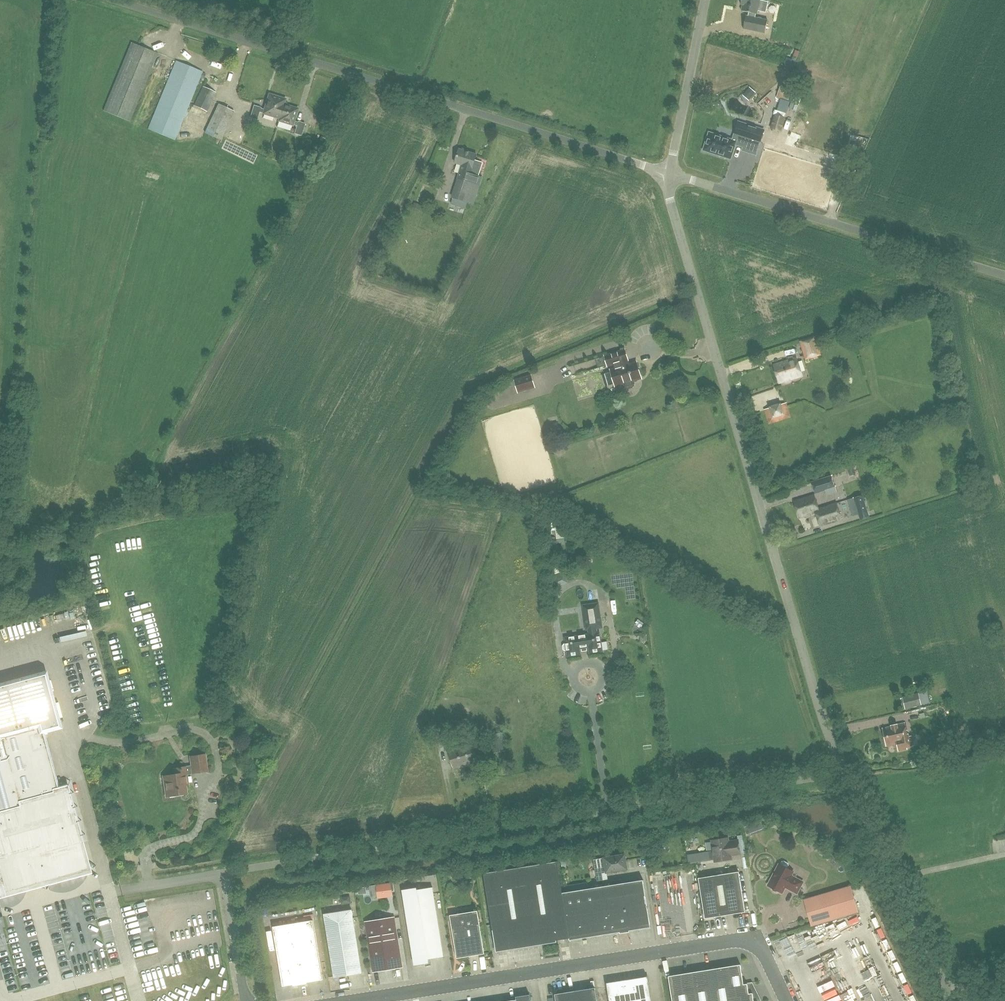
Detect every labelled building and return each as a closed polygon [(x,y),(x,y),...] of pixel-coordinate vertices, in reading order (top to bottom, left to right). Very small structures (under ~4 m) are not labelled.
[(760,0),(742,0),(741,4),(743,5),(741,11),(749,12),(748,16),(746,16),(743,29),(765,33),(768,20),(755,17),(756,14),(757,14),(758,10),(766,12),(768,2),(760,0)] [(130,121),(158,53),(131,42),(103,110),(130,121)] [(793,69),(796,61),(795,61),(796,58),(797,58),(800,52),(796,50),(792,59),(787,57),(784,66),(788,67),(793,69)] [(174,140),(202,71),(176,61),(148,129),(174,140)] [(788,101),(792,89),(781,85),(777,97),(788,101)] [(207,111),(216,92),(202,86),(194,105),(207,111)] [(756,92),(750,87),(745,93),(750,98),(756,92)] [(294,120),(298,108),(284,104),(286,99),(269,94),(264,109),(254,105),(250,117),(257,119),(259,112),(279,118),(278,121),(296,126),(294,133),(301,135),(305,123),(294,120)] [(220,140),(234,111),(219,103),(205,132),(220,140)] [(780,131),(785,118),(775,115),(770,128),(780,131)] [(738,122),(736,127),(734,133),(760,142),(764,130),(738,122)] [(708,131),(702,151),(731,160),(737,140),(708,131)] [(466,151),(466,149),(462,148),(460,150),(459,149),(455,163),(465,166),(463,171),(461,170),(452,197),(474,204),(482,177),(470,173),(471,167),(472,168),(476,154),(466,151)] [(310,154),(301,150),(298,158),(307,161),(310,154)] [(429,179),(433,171),(428,169),(425,177),(429,179)] [(813,341),(812,337),(800,341),(804,356),(816,352),(815,349),(817,349),(814,340),(813,341)] [(634,384),(633,380),(641,378),(636,362),(629,364),(625,350),(605,355),(608,365),(614,363),(615,368),(611,369),(616,385),(623,383),(624,387),(627,389),(633,387),(634,384)] [(780,383),(802,375),(796,358),(774,365),(780,383)] [(518,391),(536,387),(533,374),(515,378),(518,391)] [(508,378),(489,385),(492,394),(511,388),(508,378)] [(772,403),(773,420),(791,419),(790,402),(772,403)] [(545,425),(548,436),(560,432),(557,422),(545,425)] [(850,476),(856,474),(853,465),(847,467),(850,476)] [(832,476),(822,479),(825,490),(827,496),(836,493),(835,488),(832,476)] [(818,509),(814,495),(794,501),(799,517),(816,512),(820,526),(841,519),(836,503),(818,509)] [(854,498),(859,514),(868,512),(863,495),(854,498)] [(548,534),(555,533),(554,521),(547,521),(548,534)] [(567,535),(567,525),(556,526),(557,536),(567,535)] [(556,557),(546,561),(551,574),(561,570),(556,557)] [(571,581),(566,570),(562,571),(567,582),(571,581)] [(552,576),(549,577),(548,577),(549,581),(553,588),(557,587),(552,576)] [(615,606),(614,599),(602,602),(604,608),(615,606)] [(564,644),(563,646),(564,649),(565,650),(567,650),(568,656),(581,654),(580,648),(589,647),(589,653),(602,651),(602,650),(608,649),(607,641),(601,642),(599,632),(598,633),(597,628),(602,627),(599,603),(583,605),(586,630),(588,630),(589,634),(565,638),(566,643),(564,644)] [(606,618),(616,615),(615,609),(604,612),(606,618)] [(644,624),(638,619),(635,623),(636,624),(639,627),(640,626),(641,627),(644,624)] [(44,675),(0,687),(0,871),(6,893),(52,880),(53,883),(58,882),(57,879),(89,870),(82,842),(67,786),(61,788),(60,787),(58,788),(42,730),(58,726),(44,675)] [(903,697),(905,709),(921,705),(918,693),(903,697)] [(908,737),(905,723),(891,726),(891,727),(883,729),(886,745),(891,744),(897,743),(899,750),(907,749),(907,747),(914,746),(912,736),(908,737)] [(476,743),(485,740),(482,729),(473,732),(476,743)] [(956,746),(955,743),(954,737),(942,740),(943,745),(943,749),(956,746)] [(454,769),(478,761),(473,744),(448,751),(454,769)] [(193,772),(207,770),(204,754),(190,757),(193,772)] [(167,796),(186,793),(185,781),(187,781),(185,767),(174,769),(175,774),(166,776),(167,783),(165,784),(167,796)] [(713,840),(716,861),(731,859),(731,855),(741,853),(739,841),(729,842),(728,838),(713,840)] [(606,871),(607,872),(628,869),(625,854),(604,858),(606,867),(596,869),(598,881),(604,880),(602,872),(606,871)] [(603,855),(595,856),(596,865),(604,864),(603,855)] [(630,932),(630,930),(651,927),(644,880),(563,893),(558,861),(484,873),(496,952),(557,943),(557,940),(570,938),(570,940),(620,932),(621,933),(630,932)] [(780,864),(779,864),(768,885),(772,887),(772,888),(772,889),(773,890),(773,891),(774,891),(775,891),(776,891),(777,891),(778,891),(779,890),(783,893),(786,887),(797,893),(804,882),(792,876),(794,872),(787,868),(789,865),(789,863),(784,861),(782,861),(780,864)] [(699,878),(705,918),(746,912),(739,871),(699,878)] [(375,884),(377,898),(392,896),(390,882),(375,884)] [(417,888),(403,890),(415,965),(429,963),(428,959),(444,956),(433,887),(417,890),(417,888)] [(851,887),(805,900),(812,924),(858,911),(851,887)] [(335,978),(362,973),(352,909),(325,914),(335,978)] [(457,958),(485,954),(478,910),(450,915),(457,958)] [(374,971),(402,967),(394,917),(366,922),(374,971)] [(308,982),(323,979),(313,920),(273,926),(283,986),(294,984),(294,985),(308,983),(308,982)] [(787,934),(792,946),(807,939),(802,928),(787,934)] [(785,934),(778,937),(784,950),(791,946),(785,934)] [(885,947),(881,950),(886,962),(891,960),(885,947)] [(849,973),(843,975),(837,960),(824,965),(827,975),(823,976),(832,1000),(841,1000),(850,998),(851,1000),(858,1000),(849,973)] [(744,984),(741,964),(669,976),(673,1000),(754,1000),(753,993),(749,993),(748,984),(744,984)] [(799,981),(806,977),(800,965),(793,969),(799,981)] [(648,976),(607,983),(610,1000),(652,1000),(648,976)] [(596,988),(555,994),(556,1000),(598,1000),(596,988)]
